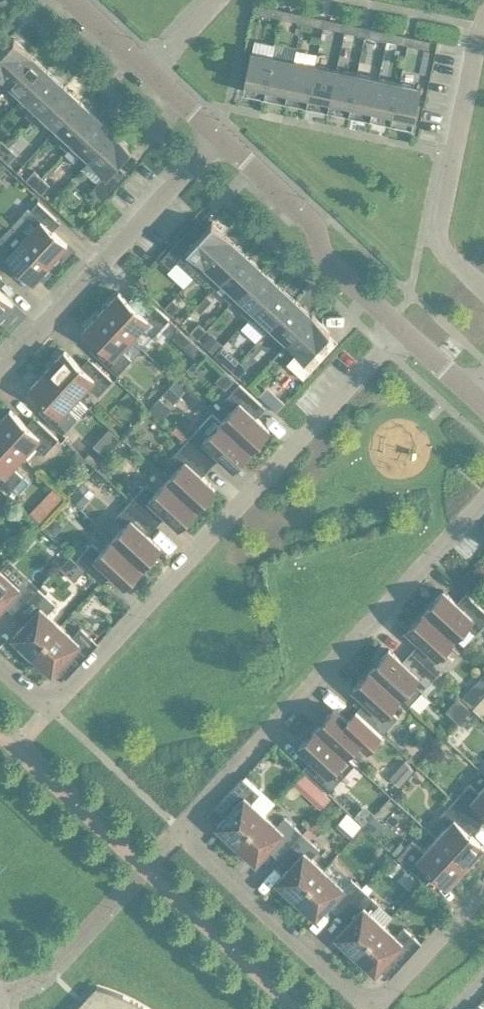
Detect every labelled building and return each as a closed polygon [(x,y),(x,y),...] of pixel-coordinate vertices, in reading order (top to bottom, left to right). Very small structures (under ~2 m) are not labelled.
[(260,4),(258,13),(275,17),(277,8),(260,4)] [(285,19),(301,22),(303,14),(286,10),(285,19)] [(319,17),(303,14),(301,22),(317,26),(319,17)] [(327,28),(343,31),(345,22),(329,19),(327,28)] [(362,26),(345,22),(343,31),(360,35),(362,26)] [(369,36),(386,40),(387,31),(371,28),(369,36)] [(404,35),(387,31),(386,40),(402,43),(404,35)] [(430,40),(413,37),(411,45),(429,49),(430,40)] [(30,54),(13,38),(0,53),(0,89),(6,82),(5,82),(30,54)] [(242,91),(264,95),(272,56),(250,52),(242,91)] [(23,96),(46,71),(30,56),(31,55),(30,54),(5,82),(6,82),(6,81),(23,96)] [(264,95),(285,100),(293,61),(272,56),(264,95)] [(285,100),(306,104),(314,65),(293,61),(285,100)] [(306,104),(327,109),(335,69),(314,65),(306,104)] [(327,109),(348,113),(356,74),(335,69),(327,109)] [(39,112),(63,86),(46,71),(23,96),(33,106),(26,114),(32,119),(39,112)] [(348,113),(369,117),(378,78),(356,74),(348,113)] [(369,117),(391,122),(399,83),(378,78),(369,117)] [(391,122),(412,126),(421,87),(399,83),(391,122)] [(63,86),(39,112),(56,127),(80,102),(63,86)] [(80,102),(56,127),(66,137),(59,144),(66,150),(73,143),(97,117),(80,102)] [(83,166),(89,159),(114,132),(113,131),(113,132),(97,117),(73,143),(83,152),(76,159),(83,166)] [(114,132),(89,159),(105,174),(89,191),(99,200),(122,176),(113,167),(131,148),(114,132)] [(8,147),(0,155),(0,157),(7,163),(15,154),(8,147)] [(33,187),(41,178),(33,170),(25,180),(33,187)] [(49,185),(41,178),(33,187),(40,194),(49,185)] [(23,238),(49,263),(66,244),(48,227),(55,219),(37,202),(23,217),(33,227),(23,238)] [(193,233),(189,238),(184,233),(161,258),(171,268),(177,261),(193,276),(203,265),(229,238),(211,222),(197,237),(193,233)] [(23,238),(11,227),(0,239),(0,240),(1,241),(0,242),(0,267),(6,272),(14,264),(32,281),(49,263),(23,238)] [(229,238),(203,265),(204,266),(204,265),(205,265),(214,273),(207,281),(214,287),(221,280),(245,254),(228,239),(229,238),(229,239),(229,238)] [(245,254),(221,280),(231,289),(224,296),(231,302),(238,295),(261,270),(245,254)] [(261,270),(238,295),(248,304),(241,312),(247,318),(254,311),(278,285),(261,270)] [(278,285),(254,311),(264,320),(257,327),(264,333),(271,326),(295,300),(278,285)] [(12,303),(0,292),(0,316),(12,303)] [(118,292),(101,310),(131,338),(141,327),(152,336),(168,319),(148,300),(138,311),(118,292)] [(172,299),(163,308),(170,315),(179,306),(172,299)] [(295,300),(271,326),(287,341),(287,342),(286,341),(286,342),(287,342),(312,315),(311,314),(311,315),(312,315),(311,316),(295,300)] [(101,310),(84,329),(104,348),(96,356),(116,374),(131,359),(120,349),(131,338),(101,310)] [(312,315),(287,342),(297,352),(287,363),(303,378),(320,359),(311,351),(329,331),(312,315)] [(198,322),(189,332),(197,339),(206,330),(198,322)] [(202,343),(213,354),(222,344),(211,334),(202,343)] [(195,357),(202,350),(191,340),(184,348),(195,357)] [(46,369),(76,397),(87,385),(97,395),(112,380),(92,361),(84,369),(63,350),(46,369)] [(239,361),(231,354),(222,363),(230,370),(239,361)] [(238,377),(246,368),(239,361),(230,370),(238,377)] [(87,406),(76,397),(46,369),(29,387),(50,406),(42,414),(62,433),(87,406)] [(225,390),(234,380),(224,371),(215,380),(225,390)] [(170,400),(183,386),(176,380),(163,393),(170,400)] [(221,421),(250,449),(269,429),(252,414),(261,404),(239,384),(223,400),(232,409),(221,421)] [(158,418),(168,405),(159,398),(148,410),(158,418)] [(269,406),(276,412),(277,410),(283,404),(277,398),(269,406)] [(22,455),(32,444),(43,454),(57,438),(37,420),(29,428),(9,409),(0,419),(0,435),(22,455)] [(200,426),(184,442),(206,463),(215,453),(232,468),(250,449),(221,421),(212,413),(200,426)] [(108,429),(104,434),(114,443),(118,439),(108,429)] [(8,492),(22,476),(11,467),(22,455),(0,435),(0,485),(8,492)] [(166,480),(196,508),(214,488),(198,472),(206,463),(184,442),(169,459),(178,467),(166,480)] [(89,453),(85,457),(93,465),(97,461),(89,453)] [(88,490),(97,481),(84,466),(74,475),(88,490)] [(130,501),(152,521),(161,512),(178,527),(196,508),(166,480),(154,492),(146,484),(130,501)] [(143,531),(152,521),(130,501),(103,530),(112,539),(142,566),(160,546),(143,531)] [(38,502),(29,512),(39,522),(49,513),(38,502)] [(53,517),(44,527),(54,536),(63,526),(53,517)] [(142,566),(112,539),(100,551),(91,543),(76,560),(98,580),(107,570),(123,586),(142,566)] [(73,581),(84,570),(69,556),(59,567),(73,581)] [(17,610),(34,592),(23,582),(19,587),(0,570),(0,608),(7,601),(17,610)] [(462,582),(460,584),(470,593),(471,592),(483,579),(473,570),(462,582)] [(17,647),(28,658),(59,625),(46,613),(55,604),(37,588),(34,592),(17,610),(27,620),(12,637),(20,644),(17,647)] [(454,638),(466,625),(475,633),(483,623),(483,611),(468,596),(459,606),(442,590),(424,610),(454,638)] [(423,645),(414,655),(436,675),(451,658),(442,650),(454,638),(424,610),(406,630),(423,645)] [(72,636),(59,625),(28,658),(40,669),(43,665),(51,673),(67,656),(77,665),(97,643),(80,628),(72,636)] [(436,675),(414,655),(405,664),(388,649),(370,668),(400,696),(410,705),(422,692),(421,691),(436,675)] [(368,704),(359,713),(381,734),(397,717),(388,709),(400,696),(370,668),(352,688),(368,704)] [(471,686),(462,697),(472,706),(481,696),(471,686)] [(475,708),(483,717),(483,701),(483,700),(475,708)] [(334,708),(316,727),(345,755),(357,742),(366,750),(381,734),(359,713),(350,723),(334,708)] [(345,755),(316,727),(297,747),(314,763),(305,772),(327,792),(354,763),(345,755)] [(395,771),(404,779),(413,769),(404,761),(395,771)] [(304,773),(293,783),(302,791),(306,796),(316,785),(304,773)] [(242,778),(221,800),(231,809),(216,826),(224,833),(221,837),(232,847),(263,814),(250,802),(259,793),(242,778)] [(478,792),(469,784),(454,801),(476,821),(483,812),(483,786),(478,792)] [(392,797),(401,805),(406,800),(405,792),(399,788),(392,797)] [(435,838),(465,866),(483,846),(467,831),(476,821),(454,801),(438,817),(447,825),(435,838)] [(263,814),(232,847),(244,858),(247,855),(255,862),(271,845),(281,855),(301,833),(284,817),(276,826),(263,814)] [(307,827),(301,833),(308,840),(314,833),(307,827)] [(301,833),(281,855),(291,864),(275,881),(284,888),(281,892),(292,902),(323,869),(310,858),(318,849),(308,840),(301,833)] [(447,886),(465,866),(435,838),(424,851),(415,843),(399,859),(421,880),(430,870),(447,886)] [(391,852),(396,856),(405,847),(400,843),(391,852)] [(393,857),(383,867),(392,876),(402,865),(393,857)] [(323,869),(292,902),(304,913),(307,910),(315,917),(330,901),(340,910),(361,888),(350,878),(342,887),(323,869)] [(361,888),(340,910),(351,920),(335,936),(343,944),(340,947),(352,958),(382,925),(370,913),(378,904),(361,888)] [(366,965),(374,973),(390,956),(400,965),(420,943),(403,928),(395,936),(382,925),(352,958),(363,968),(366,965)] [(74,1008),(146,1008),(141,1006),(134,1002),(127,998),(120,995),(113,992),(106,990),(99,988),(95,987),(74,1008)]
